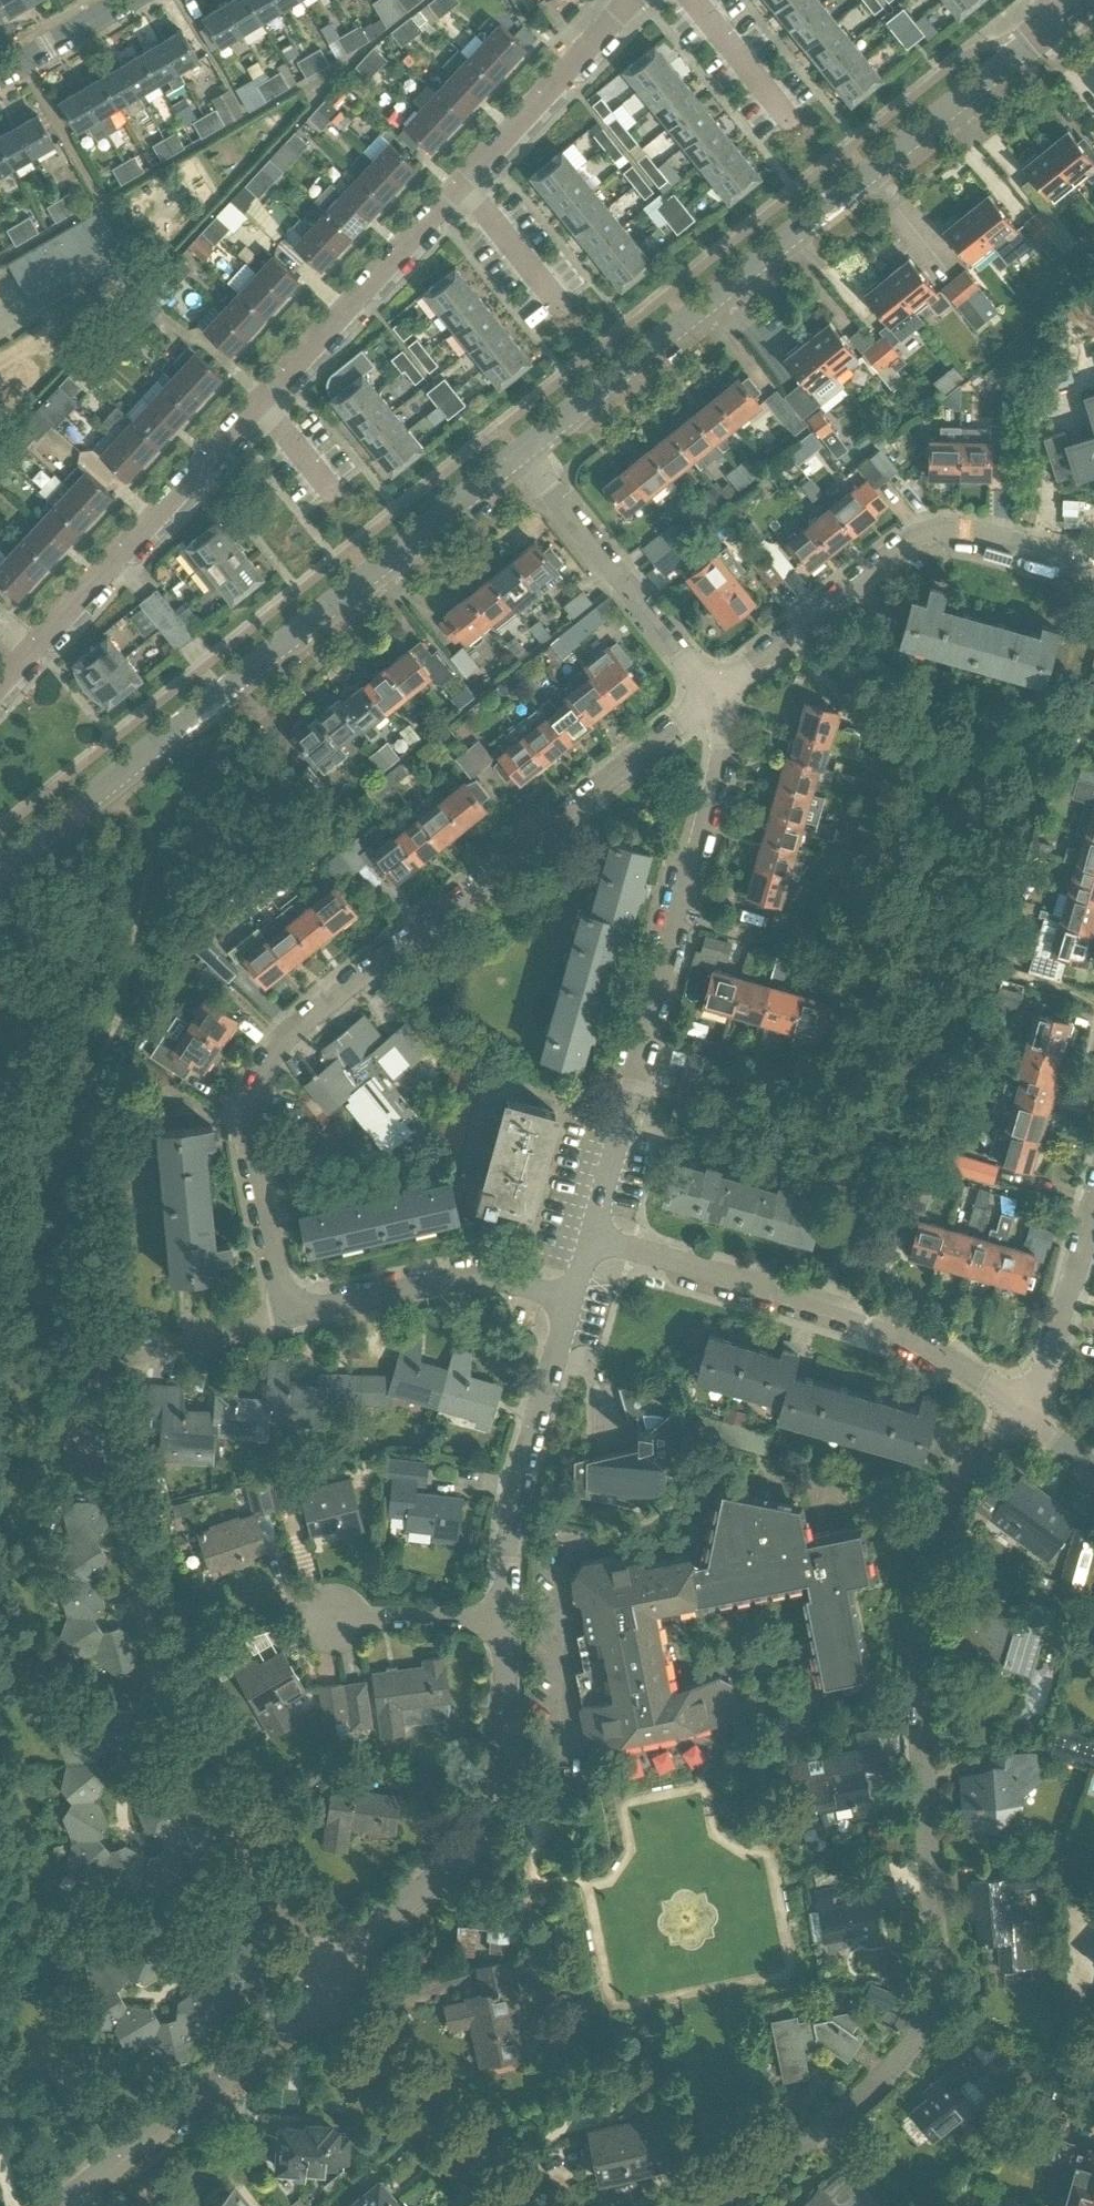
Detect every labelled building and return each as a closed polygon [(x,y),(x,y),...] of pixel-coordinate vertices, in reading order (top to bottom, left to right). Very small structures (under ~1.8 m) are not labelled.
[(9,14),(31,1),(30,0),(1,0),(9,14)] [(260,21),(248,0),(231,0),(223,5),(241,33),(260,21)] [(260,21),(280,9),(275,0),(248,0),(260,21)] [(295,0),(275,0),(280,9),(295,0)] [(400,0),(377,0),(372,3),(387,27),(408,11),(400,0)] [(408,11),(422,0),(400,0),(408,11)] [(451,9),(444,0),(433,0),(430,2),(440,17),(451,9)] [(451,9),(461,2),(459,0),(444,0),(451,9)] [(515,3),(522,14),(530,8),(524,0),(520,0),(515,3)] [(538,3),(556,28),(565,20),(550,0),(543,0),(538,3)] [(775,10),(788,0),(767,0),(775,10)] [(822,3),(820,0),(788,0),(775,10),(784,21),(786,19),(792,27),(822,3)] [(864,0),(875,14),(884,6),(878,0),(864,0)] [(959,17),(962,15),(966,16),(971,11),(972,7),(981,0),(945,0),(959,17)] [(822,3),(792,27),(799,35),(797,37),(805,48),(837,22),(822,3)] [(241,33),(223,5),(203,17),(220,46),(230,40),(237,54),(249,47),(241,33)] [(905,29),(914,21),(904,8),(895,15),(905,29)] [(896,36),(905,29),(895,15),(886,23),(896,36)] [(401,24),(412,39),(423,31),(412,16),(401,24)] [(319,26),(329,42),(338,37),(337,37),(340,35),(331,19),(319,26)] [(905,29),(916,42),(925,35),(914,21),(905,29)] [(822,65),(852,40),(837,22),(805,48),(814,58),(816,56),(822,65)] [(402,47),(412,39),(401,24),(391,32),(402,47)] [(500,24),(484,42),(508,64),(525,47),(500,24)] [(349,32),(358,47),(369,40),(360,25),(349,32)] [(907,49),(916,42),(905,29),(896,36),(907,49)] [(177,71),(178,71),(198,58),(181,30),(160,43),(177,71)] [(349,32),(348,30),(340,35),(337,37),(338,37),(347,54),(358,48),(358,47),(349,32)] [(469,58),(468,59),(493,81),(508,64),(484,42),(478,37),(472,44),(471,42),(462,51),(469,58)] [(852,40),(822,65),(829,73),(827,75),(836,85),(867,59),(852,40)] [(177,71),(160,43),(140,55),(157,83),(166,77),(173,89),(185,82),(178,71),(177,71)] [(288,59),(300,52),(295,44),(284,51),(288,59)] [(638,89),(668,65),(662,57),(664,56),(655,45),(623,70),(638,89)] [(364,57),(378,69),(387,60),(374,47),(364,57)] [(396,52),(402,58),(406,55),(400,48),(396,52)] [(308,56),(317,71),(330,63),(321,49),(308,56)] [(409,65),(415,59),(409,52),(406,55),(402,58),(409,65)] [(143,91),(157,83),(140,55),(120,66),(137,95),(138,94),(143,91)] [(306,77),(317,71),(308,56),(297,62),(306,77)] [(368,79),(378,69),(364,57),(355,67),(368,79)] [(477,99),(493,81),(468,59),(452,76),(477,99)] [(867,59),(836,85),(851,104),(871,89),(874,89),(880,85),(880,81),(883,79),(867,59)] [(248,111),(266,101),(277,94),(268,79),(269,79),(259,62),(253,66),(258,76),(235,89),(248,111)] [(668,65),(638,89),(654,108),(685,83),(677,72),(675,74),(668,65)] [(137,95),(120,66),(100,78),(117,107),(126,101),(133,114),(145,107),(144,104),(140,98),(138,94),(137,95)] [(268,79),(277,94),(289,87),(280,72),(269,79),(268,79)] [(436,94),(460,116),(477,99),(452,76),(436,94)] [(106,135),(118,128),(109,111),(117,107),(100,78),(80,90),(97,119),(106,135)] [(669,127),(698,103),(692,95),(694,93),(685,83),(654,108),(669,127)] [(106,135),(97,119),(80,90),(60,102),(77,130),(86,125),(97,140),(106,135)] [(210,100),(216,110),(224,125),(226,124),(225,123),(242,114),(228,90),(210,100)] [(420,111),(444,134),(460,116),(436,94),(420,111)] [(317,108),(329,120),(330,121),(340,110),(326,97),(318,107),(317,108)] [(603,118),(612,111),(601,98),(592,105),(603,118)] [(698,103),(669,127),(684,146),(715,120),(707,110),(705,111),(698,103)] [(329,120),(317,108),(308,118),(320,130),(329,120)] [(204,117),(213,132),(224,126),(224,125),(216,110),(205,116),(204,117)] [(428,151),(444,134),(420,111),(404,128),(428,151)] [(16,127),(32,155),(53,143),(37,115),(16,127)] [(618,137),(627,130),(616,116),(607,124),(618,137)] [(204,117),(193,123),(202,139),(213,132),(204,117)] [(699,164),(728,140),(722,132),(724,130),(715,120),(684,146),(699,164)] [(12,167),(32,155),(16,127),(0,136),(0,146),(12,167)] [(380,134),(389,142),(396,135),(388,127),(380,134)] [(604,148),(613,141),(602,128),(593,135),(604,148)] [(627,130),(618,137),(629,150),(638,143),(627,130)] [(177,131),(164,138),(174,155),(186,148),(177,131)] [(1068,131),(1046,149),(1070,180),(1083,170),(1092,181),(1093,179),(1093,149),(1083,136),(1076,142),(1068,131)] [(285,142),(298,154),(307,144),(294,133),(285,142)] [(399,183),(414,166),(389,142),(380,134),(363,151),(374,161),(374,160),(399,183)] [(174,155),(164,138),(152,145),(162,162),(174,155)] [(728,140),(699,164),(714,183),(746,157),(737,147),(735,148),(728,140)] [(613,141),(604,148),(615,162),(624,154),(613,141)] [(289,164),(298,154),(285,142),(276,152),(289,164)] [(12,167),(0,146),(0,174),(12,167)] [(1022,185),(1040,209),(1043,207),(1062,230),(1052,238),(1063,251),(1077,240),(1056,214),(1063,208),(1052,195),(1070,180),(1046,149),(1038,155),(1036,153),(1024,162),(1026,164),(1023,167),(1031,177),(1022,185)] [(545,195),(577,170),(562,150),(530,176),(539,187),(541,186),(547,193),(545,194),(545,195)] [(136,154),(122,162),(132,179),(147,171),(136,154)] [(648,174),(657,167),(646,154),(637,161),(648,174)] [(746,157),(714,183),(729,202),(732,200),(736,201),(741,196),(742,192),(761,177),(746,157)] [(270,159),(263,166),(275,178),(282,171),(270,159)] [(383,200),(399,183),(374,160),(374,161),(358,177),(383,200)] [(122,162),(111,168),(121,185),(132,179),(122,162)] [(634,186),(643,178),(632,165),(623,172),(634,186)] [(254,176),(266,187),(275,178),(263,166),(254,176)] [(657,167),(648,174),(659,187),(668,180),(657,167)] [(562,212),(592,188),(577,170),(545,195),(554,206),(556,204),(562,212)] [(245,186),(257,197),(266,187),(254,176),(245,186)] [(341,178),(334,186),(343,195),(367,217),(383,200),(358,177),(351,186),(341,178)] [(643,178),(634,186),(645,199),(654,192),(643,178)] [(314,199),(327,211),(352,234),(367,217),(343,195),(334,186),(330,182),(314,199)] [(247,215),(257,197),(245,186),(230,200),(247,215)] [(592,188),(562,212),(569,221),(567,222),(575,233),(607,207),(592,188)] [(71,192),(57,200),(67,217),(82,209),(71,192)] [(675,214),(684,206),(674,193),(665,200),(675,214)] [(989,195),(966,213),(991,244),(992,243),(999,252),(1008,263),(1031,244),(1018,228),(1016,229),(989,195)] [(67,217),(57,200),(45,206),(55,224),(67,217)] [(666,221),(675,214),(665,200),(656,208),(666,221)] [(675,214),(686,227),(695,220),(684,206),(675,214)] [(592,250),(622,226),(607,207),(575,233),(584,243),(586,242),(592,250)] [(1040,209),(1024,222),(1043,246),(1052,238),(1062,230),(1043,207),(1040,209)] [(101,208),(8,263),(36,310),(113,265),(119,274),(133,266),(101,208)] [(315,225),(312,228),(336,251),(352,234),(327,211),(315,225)] [(968,261),(991,244),(966,213),(959,219),(957,217),(945,226),(947,228),(944,231),(968,261)] [(677,234),(686,227),(675,214),(666,221),(677,234)] [(31,215),(17,223),(18,224),(27,239),(27,240),(41,232),(31,215)] [(216,217),(207,227),(219,239),(229,229),(216,217)] [(287,237),(295,245),(294,247),(319,269),(336,251),(312,228),(300,218),(291,226),(287,237)] [(15,246),(27,239),(18,224),(6,231),(15,246)] [(622,226),(592,250),(599,258),(597,260),(605,270),(637,244),(622,226)] [(210,248),(198,237),(188,247),(203,260),(213,250),(211,248),(210,248)] [(637,244),(605,270),(621,290),(641,274),(645,274),(650,270),(651,266),(653,264),(637,244)] [(263,248),(248,264),(282,296),(299,277),(275,255),(273,257),(263,248)] [(1000,270),(1008,263),(999,252),(991,259),(1000,270)] [(171,266),(183,278),(193,268),(180,255),(170,266),(171,266)] [(887,277),(901,294),(915,311),(927,301),(937,313),(949,303),(939,290),(936,293),(909,259),(887,277)] [(282,296),(248,264),(246,262),(227,283),(239,294),(263,316),(281,298),(282,296)] [(175,287),(183,278),(171,266),(170,266),(162,275),(175,287)] [(438,312),(468,288),(462,280),(464,278),(455,267),(423,293),(438,312)] [(953,278),(987,320),(998,310),(965,269),(953,278)] [(887,277),(864,295),(887,324),(879,330),(883,335),(884,335),(892,346),(900,340),(924,321),(915,311),(901,294),(887,277)] [(976,329),(987,320),(953,278),(942,287),(976,329)] [(468,288),(438,312),(454,331),(485,305),(477,295),(475,296),(468,288)] [(222,313),(246,335),(263,316),(239,294),(222,313)] [(469,349),(499,325),(492,317),(494,315),(485,305),(454,331),(469,349)] [(144,320),(131,308),(122,318),(135,330),(144,320)] [(222,313),(205,331),(229,353),(246,335),(222,313)] [(126,340),(135,330),(122,318),(113,328),(126,340)] [(403,340),(412,333),(401,320),(392,327),(403,340)] [(808,341),(832,372),(846,361),(848,365),(857,357),(830,323),(808,341)] [(499,325),(469,349),(484,368),(516,342),(507,332),(505,333),(499,325)] [(874,342),(896,370),(905,362),(892,346),(884,335),(883,335),(874,342)] [(418,359),(427,352),(416,339),(407,346),(418,359)] [(810,390),(832,372),(808,341),(785,359),(810,390)] [(91,352),(104,364),(113,354),(100,342),(91,352)] [(516,342),(484,368),(499,387),(502,385),(506,386),(511,381),(512,378),(531,362),(516,342)] [(862,352),(893,391),(905,381),(896,370),(874,342),(862,352)] [(179,372),(203,394),(221,375),(188,345),(172,363),(180,370),(179,372)] [(345,417),(377,392),(363,374),(373,365),(361,350),(332,374),(328,380),(327,387),(329,393),(339,406),(337,407),(345,417)] [(401,372),(413,363),(402,350),(391,359),(401,372)] [(95,373),(104,364),(91,352),(82,361),(95,373)] [(427,352),(418,359),(429,373),(438,365),(427,352)] [(187,411),(203,394),(179,372),(180,370),(172,363),(157,380),(165,387),(164,389),(187,411)] [(413,363),(401,372),(402,373),(404,371),(415,384),(424,377),(413,363)] [(739,378),(716,396),(736,422),(759,404),(754,397),(762,391),(749,375),(741,381),(739,378)] [(59,386),(72,398),(81,388),(68,376),(59,386)] [(435,385),(446,399),(455,392),(444,378),(435,385)] [(437,406),(446,399),(435,385),(426,393),(437,406)] [(63,408),(67,403),(72,398),(59,386),(50,396),(63,408)] [(172,428),(187,411),(164,389),(148,405),(172,428)] [(806,425),(777,390),(766,398),(795,434),(806,425)] [(362,434),(392,411),(377,392),(345,417),(354,428),(356,426),(362,434)] [(446,399),(456,412),(465,405),(455,392),(446,399)] [(723,451),(733,443),(724,432),(736,422),(716,396),(694,414),(714,440),(723,451)] [(447,419),(456,412),(446,399),(437,406),(447,419)] [(156,445),(172,428),(148,405),(134,421),(132,423),(156,445)] [(807,419),(831,450),(843,441),(819,410),(807,419)] [(392,411),(362,434),(369,443),(367,445),(376,455),(407,429),(392,411)] [(140,462),(156,445),(132,423),(134,421),(125,413),(108,432),(140,462)] [(700,469),(723,451),(714,440),(694,414),(672,432),(692,458),(691,458),(700,469)] [(1007,457),(1008,425),(989,424),(989,428),(989,457),(1007,457)] [(13,437),(25,448),(34,439),(22,427),(13,437)] [(989,457),(989,428),(961,427),(960,441),(959,441),(959,477),(989,478),(989,457)] [(877,428),(869,435),(880,448),(888,442),(877,428)] [(407,429),(376,455),(391,474),(411,459),(415,459),(420,455),(421,451),(423,449),(407,429)] [(1056,479),(1077,473),(1078,473),(1093,468),(1093,436),(1069,444),(1065,431),(1043,437),(1056,479)] [(125,479),(140,462),(108,432),(92,448),(125,479)] [(691,458),(692,458),(672,432),(650,450),(670,476),(691,458)] [(787,450),(798,464),(821,446),(810,432),(787,450)] [(16,457),(25,448),(13,437),(4,446),(16,457)] [(959,477),(959,441),(929,440),(928,477),(959,477)] [(647,494),(670,476),(650,450),(627,468),(647,494)] [(870,459),(886,478),(896,470),(880,451),(870,459)] [(745,459),(735,466),(747,481),(748,483),(758,475),(745,459)] [(875,487),(886,478),(870,459),(859,468),(875,487)] [(94,512),(111,494),(86,472),(78,464),(61,481),(70,490),(94,512)] [(747,481),(735,466),(726,474),(739,490),(748,483),(747,481)] [(625,512),(647,494),(627,468),(604,486),(625,512)] [(801,485),(813,501),(822,493),(810,478),(801,485)] [(79,529),(94,512),(70,490),(61,481),(46,498),(55,506),(55,507),(79,529)] [(729,481),(718,490),(726,500),(737,491),(729,481)] [(832,508),(853,534),(875,516),(875,515),(887,506),(867,481),(855,491),(854,490),(832,508)] [(714,510),(726,500),(718,490),(713,484),(701,494),(714,510)] [(691,502),(702,517),(711,510),(699,495),(691,502)] [(702,517),(691,502),(682,509),(694,524),(702,517)] [(63,546),(79,529),(55,507),(39,524),(63,546)] [(830,552),(853,534),(832,508),(809,526),(830,552)] [(193,571),(201,565),(231,541),(224,533),(226,531),(217,520),(177,552),(193,571)] [(24,540),(48,562),(63,546),(39,524),(24,540)] [(643,549),(651,559),(679,536),(671,526),(643,549)] [(807,570),(830,552),(809,526),(786,544),(807,570)] [(696,549),(688,539),(656,565),(665,575),(696,549)] [(31,580),(48,562),(24,540),(8,558),(31,580)] [(238,549),(231,541),(201,565),(193,571),(208,590),(216,583),(248,558),(240,547),(238,549)] [(534,586),(563,563),(550,546),(543,552),(535,542),(513,560),(534,586)] [(706,600),(734,578),(734,577),(745,569),(727,546),(688,577),(706,600)] [(15,597),(31,580),(8,558),(0,550),(0,583),(15,597)] [(767,558),(782,577),(792,569),(777,550),(767,558)] [(248,558),(216,583),(232,603),(234,601),(238,601),(243,597),(244,593),(264,577),(248,558)] [(772,586),(782,577),(767,558),(756,566),(772,586)] [(513,560),(490,578),(511,604),(518,613),(541,595),(534,586),(513,560)] [(496,630),(518,613),(511,604),(490,578),(468,596),(489,622),(490,622),(496,630)] [(734,578),(706,600),(724,624),(753,601),(734,578)] [(971,661),(982,623),(939,611),(944,590),(931,586),(927,601),(913,597),(900,641),(971,661)] [(162,611),(169,605),(156,589),(149,595),(162,611)] [(565,606),(574,617),(591,602),(583,592),(565,606)] [(170,620),(162,611),(149,595),(138,604),(159,629),(170,620)] [(455,642),(462,636),(469,644),(476,644),(484,639),(484,632),(481,629),(489,622),(468,596),(445,614),(448,618),(441,624),(455,642)] [(175,626),(181,620),(169,605),(162,611),(170,620),(175,626)] [(188,606),(178,614),(191,629),(201,621),(188,606)] [(596,608),(559,637),(568,647),(604,618),(596,608)] [(764,625),(773,617),(766,610),(761,614),(759,618),(764,625)] [(551,634),(539,619),(530,627),(541,642),(551,634)] [(187,642),(175,626),(170,620),(159,629),(176,651),(187,642)] [(175,626),(187,642),(192,637),(193,636),(193,634),(181,620),(175,626)] [(982,623),(971,661),(1042,681),(1057,629),(1043,625),(1039,639),(982,623)] [(84,689),(124,657),(107,636),(72,663),(77,669),(74,670),(84,689)] [(528,651),(515,636),(505,644),(518,660),(528,651)] [(559,637),(552,643),(560,654),(568,647),(559,637)] [(431,656),(420,641),(419,642),(419,643),(409,651),(408,650),(385,668),(406,694),(428,677),(432,682),(441,684),(455,673),(437,650),(436,651),(431,656)] [(612,702),(636,683),(624,667),(631,661),(616,642),(610,648),(609,647),(584,667),(592,676),(591,677),(612,702)] [(465,676),(476,667),(462,649),(451,658),(465,676)] [(124,657),(84,689),(100,703),(103,701),(107,706),(141,679),(124,657)] [(533,658),(512,675),(519,683),(527,692),(537,683),(530,674),(539,667),(533,658)] [(384,712),(406,694),(385,668),(363,685),(384,712)] [(505,695),(519,683),(512,675),(498,686),(505,695)] [(589,721),(612,702),(591,677),(568,695),(571,699),(591,725),(592,724),(589,721)] [(1087,682),(1084,694),(1093,696),(1093,684),(1087,682)] [(859,720),(869,711),(845,684),(835,693),(859,720)] [(384,712),(363,685),(341,702),(339,699),(338,700),(362,729),(361,730),(371,742),(382,733),(372,721),(384,712)] [(450,698),(459,709),(476,696),(467,685),(450,698)] [(559,708),(550,698),(539,707),(547,717),(547,718),(567,744),(591,725),(571,699),(559,708)] [(361,730),(362,729),(338,700),(316,717),(337,744),(338,743),(359,727),(361,730)] [(805,702),(797,732),(829,741),(857,748),(862,750),(863,748),(857,746),(861,734),(858,729),(847,726),(841,729),(833,727),(837,711),(805,702)] [(1080,708),(1076,723),(1093,728),(1093,712),(1080,708)] [(535,727),(526,716),(515,725),(524,736),(523,737),(543,762),(567,744),(547,718),(535,727)] [(337,744),(316,717),(293,735),(314,762),(327,752),(336,764),(347,755),(338,743),(337,744)] [(400,731),(412,747),(421,739),(409,723),(400,731)] [(827,749),(860,758),(862,750),(857,748),(829,741),(797,732),(794,740),(791,739),(786,755),(790,757),(817,765),(822,767),(827,749)] [(521,780),(543,762),(523,737),(491,762),(506,781),(515,774),(521,780)] [(377,749),(390,764),(399,757),(387,741),(377,749)] [(467,750),(482,768),(492,760),(477,742),(467,750)] [(381,771),(390,764),(377,749),(368,756),(381,771)] [(473,775),(482,768),(467,750),(457,758),(471,776),(473,775)] [(786,755),(778,784),(809,792),(813,777),(848,786),(851,775),(822,767),(817,765),(790,757),(786,755)] [(1093,782),(1093,766),(1082,763),(1078,777),(1093,782)] [(386,776),(392,784),(407,772),(400,764),(386,776)] [(304,767),(295,774),(312,795),(321,788),(304,767)] [(441,800),(462,826),(485,808),(480,802),(489,796),(473,775),(471,776),(441,800)] [(378,796),(392,784),(386,776),(371,787),(378,796)] [(1072,796),(1085,800),(1075,832),(1086,835),(1093,837),(1093,782),(1078,777),(1077,777),(1072,796)] [(802,820),(809,792),(778,784),(770,811),(802,820)] [(440,844),(462,826),(441,800),(419,818),(440,844)] [(794,847),(802,820),(770,811),(763,839),(794,847)] [(417,862),(440,844),(419,818),(396,836),(417,862)] [(848,819),(845,830),(863,835),(866,824),(848,819)] [(817,821),(814,834),(833,839),(837,826),(817,821)] [(1086,835),(1082,849),(1068,846),(1063,859),(1078,863),(1077,864),(1093,869),(1093,837),(1086,835)] [(395,880),(417,862),(396,836),(374,854),(377,857),(369,864),(381,880),(390,873),(395,880)] [(357,868),(368,859),(363,853),(366,851),(357,838),(342,850),(357,868)] [(1031,838),(1027,851),(1047,856),(1050,844),(1031,838)] [(755,866),(787,875),(798,878),(806,851),(794,847),(763,839),(755,866)] [(590,911),(620,920),(629,923),(650,851),(610,840),(590,911)] [(324,859),(341,881),(352,872),(335,851),(324,859)] [(1077,864),(1069,894),(1093,901),(1093,869),(1077,864)] [(779,903),(787,875),(755,866),(747,894),(779,903)] [(1042,873),(1022,868),(1019,880),(1039,885),(1042,873)] [(255,881),(262,889),(276,878),(269,870),(255,881)] [(839,889),(849,892),(852,880),(842,877),(839,889)] [(248,900),(262,889),(255,881),(241,892),(248,900)] [(355,912),(335,887),(321,898),(312,887),(305,893),(313,904),(312,905),(332,931),(355,912)] [(1093,931),(1093,901),(1069,894),(1060,924),(1093,933),(1093,931)] [(301,914),(292,903),(281,912),(290,923),(289,923),(310,949),(332,931),(312,905),(301,914)] [(561,981),(600,992),(609,961),(614,963),(617,951),(612,949),(620,920),(590,911),(581,909),(561,981)] [(801,916),(776,910),(773,926),(797,931),(801,916)] [(288,966),(310,949),(289,923),(267,941),(288,966)] [(1085,961),(1093,933),(1060,924),(1052,952),(1085,961)] [(192,932),(186,926),(179,934),(185,940),(192,932)] [(726,959),(731,944),(706,937),(702,952),(726,959)] [(266,984),(288,966),(267,941),(245,959),(266,984)] [(227,982),(236,972),(214,951),(207,945),(198,954),(205,960),(205,961),(206,962),(227,982)] [(743,966),(756,970),(762,951),(748,947),(743,966)] [(777,955),(772,975),(784,979),(790,959),(777,955)] [(227,982),(206,962),(197,972),(218,991),(227,982)] [(804,962),(798,982),(810,986),(816,965),(804,962)] [(731,1012),(741,977),(712,969),(703,1004),(731,1012)] [(759,1020),(769,985),(741,977),(731,1012),(759,1020)] [(6,985),(15,996),(23,990),(14,979),(6,985)] [(592,1021),(600,992),(561,981),(541,1053),(581,1064),(589,1034),(594,1035),(598,1023),(592,1021)] [(788,1028),(798,993),(769,985),(759,1020),(788,1028)] [(996,1001),(1018,1007),(1022,994),(1000,987),(996,1001)] [(798,993),(788,1028),(817,1036),(827,1001),(798,993)] [(236,1019),(205,999),(200,1008),(191,1003),(181,1019),(189,1024),(219,1044),(236,1019)] [(1029,1042),(1060,1051),(1068,1021),(1036,1013),(1028,1042),(1029,1042)] [(673,1031),(686,1035),(691,1018),(678,1014),(673,1031)] [(184,1075),(193,1062),(204,1069),(219,1044),(189,1024),(181,1019),(177,1016),(152,1054),(184,1075)] [(399,1094),(389,1082),(428,1050),(406,1022),(383,1040),(381,1037),(364,1017),(319,1053),(329,1065),(310,1081),(307,1084),(328,1109),(343,1098),(364,1124),(385,1150),(405,1134),(405,1135),(407,1137),(424,1124),(399,1094)] [(1020,1071),(1023,1072),(1051,1080),(1052,1080),(1060,1051),(1029,1042),(1028,1042),(1018,1039),(1014,1056),(1024,1058),(1020,1071)] [(701,1055),(713,1059),(718,1043),(705,1040),(701,1055)] [(1000,1054),(982,1049),(979,1059),(998,1064),(1000,1054)] [(686,1066),(711,1072),(715,1059),(713,1059),(701,1055),(689,1052),(686,1066)] [(759,1057),(749,1055),(745,1068),(755,1070),(759,1057)] [(451,1071),(477,1078),(481,1065),(454,1058),(451,1071)] [(707,1086),(711,1072),(686,1066),(682,1079),(707,1086)] [(474,1091),(477,1078),(451,1071),(447,1083),(474,1091)] [(1016,1100),(1015,1101),(1047,1109),(1055,1080),(1052,1080),(1051,1080),(1023,1072),(1020,1085),(1005,1081),(1001,1096),(1016,1100)] [(974,1078),(971,1088),(989,1093),(992,1083),(974,1078)] [(678,1092),(703,1099),(707,1086),(682,1079),(678,1092)] [(699,1112),(703,1099),(678,1092),(674,1105),(699,1112)] [(448,1177),(457,1217),(472,1212),(508,1222),(514,1200),(529,1204),(555,1111),(508,1098),(486,1179),(481,1177),(448,1177)] [(1015,1101),(1007,1129),(1007,1130),(1038,1138),(1047,1109),(1015,1101)] [(965,1104),(961,1117),(981,1122),(984,1110),(965,1104)] [(695,1129),(699,1112),(674,1105),(670,1122),(695,1129)] [(463,1131),(467,1118),(440,1111),(436,1123),(463,1131)] [(460,1145),(463,1131),(436,1123),(433,1137),(460,1145)] [(197,1150),(196,1143),(214,1141),(212,1126),(158,1131),(172,1278),(218,1273),(217,1259),(232,1257),(231,1244),(209,1246),(207,1223),(204,1223),(203,1215),(206,1215),(203,1186),(200,1187),(200,1179),(203,1179),(200,1150),(197,1150)] [(1030,1168),(1038,1138),(1007,1130),(1007,1129),(997,1126),(988,1156),(1030,1168)] [(456,1159),(460,1145),(433,1137),(429,1152),(456,1159)] [(951,1152),(946,1168),(994,1181),(998,1165),(951,1152)] [(735,1219),(746,1179),(717,1171),(718,1166),(707,1163),(705,1168),(673,1159),(662,1199),(735,1219)] [(375,1194),(384,1234),(457,1217),(448,1177),(417,1184),(416,1180),(404,1182),(405,1187),(375,1194)] [(746,1179),(735,1219),(809,1240),(820,1200),(790,1191),(791,1187),(779,1184),(778,1188),(746,1179)] [(910,1255),(938,1263),(949,1228),(921,1219),(929,1192),(907,1186),(896,1221),(918,1227),(910,1255)] [(311,1251),(384,1234),(375,1194),(344,1201),(343,1196),(331,1199),(332,1204),(301,1210),(311,1251)] [(970,1223),(980,1226),(985,1208),(975,1205),(970,1223)] [(968,1272),(994,1280),(1004,1244),(1005,1244),(1014,1216),(1002,1213),(997,1229),(991,1228),(987,1239),(977,1236),(966,1272),(968,1272)] [(1004,1244),(994,1280),(1023,1288),(1032,1258),(1041,1261),(1046,1244),(1049,1245),(1052,1232),(1031,1225),(1023,1250),(1005,1244),(1004,1244)] [(940,1264),(966,1272),(977,1236),(949,1228),(938,1263),(940,1264)] [(784,1400),(790,1377),(797,1351),(782,1347),(779,1358),(724,1342),(725,1336),(711,1332),(699,1376),(784,1400)] [(440,1404),(450,1369),(440,1366),(439,1369),(420,1363),(420,1349),(419,1349),(419,1338),(407,1335),(395,1375),(348,1375),(347,1403),(386,1403),(390,1390),(440,1404)] [(450,1369),(440,1404),(480,1415),(477,1425),(489,1428),(500,1386),(468,1377),(469,1364),(468,1364),(469,1353),(456,1349),(450,1369)] [(347,1403),(348,1375),(323,1375),(322,1385),(310,1384),(310,1387),(290,1386),(287,1372),(286,1372),(285,1363),(271,1362),(269,1398),(268,1403),(269,1403),(268,1418),(268,1419),(319,1422),(320,1403),(347,1403)] [(268,1403),(269,1398),(258,1397),(258,1401),(237,1399),(234,1385),(232,1375),(219,1374),(217,1411),(217,1416),(216,1431),(267,1435),(268,1419),(268,1418),(269,1403),(268,1403)] [(790,1377),(784,1400),(780,1415),(921,1455),(937,1398),(922,1394),(917,1413),(790,1377)] [(671,1409),(669,1406),(665,1403),(661,1400),(656,1398),(653,1396),(648,1394),(643,1392),(617,1384),(617,1386),(618,1387),(627,1417),(626,1418),(626,1419),(636,1416),(637,1425),(637,1445),(589,1458),(588,1456),(574,1459),(575,1492),(632,1505),(639,1501),(639,1496),(664,1484),(664,1474),(683,1479),(683,1480),(685,1480),(685,1475),(685,1457),(687,1458),(687,1445),(686,1437),(686,1433),(685,1430),(684,1425),(683,1422),(680,1414),(677,1407),(674,1404),(673,1405),(674,1406),(671,1409)] [(164,1416),(162,1444),(215,1447),(216,1431),(217,1416),(217,1411),(206,1410),(206,1413),(186,1412),(182,1397),(180,1387),(167,1387),(150,1385),(148,1415),(164,1416)] [(724,1421),(744,1427),(748,1413),(728,1407),(724,1421)] [(737,1468),(741,1454),(721,1450),(718,1463),(737,1468)] [(417,1484),(425,1485),(428,1462),(389,1458),(386,1481),(391,1481),(417,1484)] [(268,1479),(276,1510),(298,1504),(290,1474),(268,1479)] [(1037,1551),(1063,1518),(1039,1499),(1044,1493),(1022,1477),(997,1510),(1026,1532),(1021,1539),(1037,1551)] [(251,1513),(255,1515),(276,1510),(268,1479),(245,1485),(251,1513)] [(363,1529),(351,1479),(301,1491),(304,1500),(300,1501),(303,1515),(307,1514),(312,1534),(338,1527),(340,1535),(363,1529)] [(433,1537),(456,1540),(461,1498),(416,1493),(417,1484),(391,1481),(387,1515),(408,1517),(407,1527),(433,1530),(433,1537)] [(575,1573),(576,1574),(577,1573),(578,1574),(589,1631),(585,1632),(579,1634),(581,1645),(586,1668),(578,1671),(584,1702),(582,1704),(580,1707),(583,1721),(584,1728),(589,1731),(600,1729),(602,1729),(604,1736),(605,1742),(606,1741),(612,1746),(636,1741),(638,1738),(641,1734),(642,1735),(647,1739),(667,1734),(671,1734),(673,1730),(675,1727),(681,1731),(682,1731),(698,1728),(706,1727),(709,1721),(710,1720),(730,1716),(736,1707),(734,1701),(731,1683),(718,1675),(685,1684),(684,1684),(683,1687),(679,1688),(676,1688),(663,1620),(664,1614),(664,1611),(682,1608),(693,1605),(695,1604),(696,1603),(696,1602),(806,1580),(808,1591),(804,1592),(805,1593),(807,1593),(808,1593),(814,1624),(826,1680),(866,1672),(847,1579),(856,1577),(859,1576),(871,1574),(870,1570),(865,1544),(861,1524),(853,1525),(807,1534),(804,1516),(799,1517),(796,1518),(792,1501),(774,1504),(761,1507),(754,1508),(752,1495),(751,1491),(719,1497),(720,1503),(723,1514),(719,1515),(716,1516),(719,1533),(717,1533),(712,1534),(713,1536),(716,1552),(695,1556),(690,1552),(647,1561),(643,1558),(640,1556),(622,1560),(613,1554),(584,1560),(575,1573)] [(71,1539),(98,1540),(109,1526),(102,1501),(76,1500),(65,1514),(71,1539)] [(193,1512),(190,1500),(172,1504),(175,1516),(193,1512)] [(257,1520),(255,1515),(251,1513),(239,1517),(238,1514),(208,1524),(209,1527),(197,1531),(210,1568),(220,1565),(222,1570),(245,1563),(243,1557),(266,1549),(257,1520)] [(1093,1541),(1093,1533),(1078,1529),(1062,1582),(1081,1587),(1093,1541)] [(966,1549),(971,1539),(958,1534),(954,1545),(966,1549)] [(72,1578),(99,1579),(108,1555),(98,1540),(71,1539),(62,1562),(72,1578)] [(68,1616),(94,1617),(106,1603),(99,1579),(72,1578),(61,1591),(68,1616)] [(1015,1626),(990,1618),(994,1605),(966,1597),(961,1615),(965,1616),(953,1656),(977,1662),(981,1649),(1006,1656),(1005,1660),(1029,1667),(1042,1621),(1018,1615),(1015,1626)] [(94,1656),(104,1631),(94,1617),(68,1616),(59,1640),(69,1655),(94,1656)] [(104,1631),(94,1656),(114,1672),(131,1670),(141,1643),(121,1626),(104,1631)] [(252,1664),(236,1673),(270,1731),(294,1717),(285,1700),(304,1689),(283,1652),(255,1668),(252,1664)] [(449,1706),(449,1702),(450,1702),(444,1657),(423,1660),(424,1667),(374,1674),(382,1735),(405,1732),(404,1725),(440,1720),(442,1719),(444,1718),(446,1717),(448,1716),(449,1712),(449,1709),(449,1706)] [(351,1728),(370,1726),(364,1682),(345,1685),(351,1728)] [(326,1721),(345,1718),(341,1683),(321,1686),(326,1721)] [(93,1722),(103,1746),(120,1751),(140,1734),(130,1710),(113,1705),(93,1722)] [(68,1763),(94,1761),(103,1746),(93,1722),(68,1723),(58,1739),(68,1763)] [(1058,1726),(1051,1751),(1093,1764),(1093,1736),(1058,1726)] [(817,1822),(815,1812),(833,1808),(853,1804),(856,1815),(872,1811),(867,1787),(866,1778),(885,1774),(883,1762),(880,1745),(822,1757),(805,1761),(787,1765),(798,1826),(817,1822)] [(996,1827),(1021,1820),(1019,1790),(1021,1781),(1037,1779),(1035,1754),(994,1752),(992,1768),(984,1771),(962,1777),(966,1823),(996,1827)] [(73,1801),(99,1799),(106,1774),(94,1761),(68,1763),(61,1788),(73,1801)] [(308,1786),(325,1775),(318,1763),(301,1774),(308,1786)] [(395,1832),(400,1797),(360,1791),(362,1778),(335,1774),(324,1847),(346,1850),(349,1825),(395,1832)] [(163,1834),(184,1817),(174,1793),(156,1788),(136,1805),(146,1830),(163,1834)] [(73,1840),(99,1838),(109,1822),(99,1799),(73,1801),(63,1816),(73,1840)] [(184,1817),(163,1834),(165,1851),(187,1865),(206,1849),(205,1831),(184,1817)] [(905,1847),(903,1837),(890,1838),(891,1849),(905,1847)] [(104,1877),(110,1851),(99,1838),(73,1840),(67,1864),(79,1878),(104,1877)] [(142,1883),(148,1858),(127,1844),(110,1851),(104,1877),(126,1890),(142,1883)] [(181,1890),(187,1865),(165,1851),(148,1858),(142,1883),(164,1897),(181,1890)] [(1020,1922),(1019,1907),(1018,1886),(1049,1884),(1048,1863),(999,1866),(1000,1879),(971,1881),(973,1901),(971,1901),(972,1916),(979,1915),(981,1945),(989,1945),(989,1942),(1001,1941),(1003,1968),(1023,1966),(1019,1922),(1020,1922)] [(816,1891),(819,1907),(825,1939),(827,1950),(847,1946),(846,1938),(866,1935),(868,1944),(881,1942),(878,1929),(875,1910),(875,1909),(897,1905),(895,1894),(892,1878),(886,1879),(854,1885),(816,1891)] [(507,1940),(511,1897),(492,1895),(491,1908),(473,1907),(471,1926),(489,1927),(488,1939),(507,1940)] [(228,1960),(248,1978),(270,1965),(273,1946),(253,1929),(230,1943),(228,1960)] [(123,1950),(129,1976),(145,1983),(168,1970),(162,1944),(145,1937),(123,1950)] [(129,1976),(123,1950),(98,1948),(85,1962),(90,1987),(117,1989),(129,1976)] [(201,1987),(220,2005),(238,2001),(248,1978),(228,1960),(211,1964),(201,1987)] [(522,2055),(511,2005),(519,2003),(510,1960),(476,1967),(482,1993),(466,1997),(467,2001),(445,2005),(450,2028),(472,2023),(481,2064),(522,2055)] [(1020,1971),(1005,1973),(1005,1983),(1009,1982),(1009,1986),(1018,1985),(1018,1982),(1021,1981),(1020,1971)] [(890,2009),(896,1995),(870,1984),(864,1998),(890,2009)] [(126,2004),(117,1989),(90,1987),(91,1995),(81,2010),(90,2026),(115,2028),(126,2004)] [(177,2018),(197,2035),(219,2023),(220,2005),(201,1987),(179,2000),(177,2018)] [(126,2004),(115,2028),(124,2044),(149,2046),(160,2022),(151,2006),(126,2004)] [(853,2031),(861,2019),(848,2011),(830,2014),(831,2016),(797,2023),(796,2017),(773,2022),(786,2079),(807,2074),(799,2040),(817,2036),(847,2057),(861,2036),(853,2031)] [(160,2022),(149,2046),(169,2063),(187,2059),(197,2035),(177,2018),(160,2022)] [(972,2079),(987,2068),(969,2045),(954,2057),(960,2064),(931,2087),(935,2092),(911,2111),(932,2138),(975,2104),(958,2083),(969,2074),(972,2079)] [(1021,2092),(1036,2079),(1025,2067),(1011,2080),(1021,2092)] [(643,2168),(669,2163),(658,2111),(633,2116),(636,2128),(591,2137),(599,2180),(629,2174),(628,2168),(643,2166),(643,2168)] [(307,2170),(310,2124),(299,2123),(298,2128),(281,2127),(281,2133),(271,2132),(269,2148),(279,2149),(278,2168),(291,2169),(291,2173),(297,2181),(305,2181),(306,2170),(307,2170)] [(310,2124),(307,2170),(325,2172),(326,2164),(327,2164),(327,2162),(346,2164),(348,2138),(336,2137),(337,2131),(328,2130),(328,2126),(310,2124)] [(1056,2138),(1051,2155),(1077,2163),(1068,2196),(1061,2194),(1058,2205),(1089,2205),(1090,2203),(1093,2204),(1093,2149),(1056,2138)] [(858,2195),(867,2205),(883,2205),(888,2199),(855,2158),(840,2170),(825,2182),(803,2205),(848,2205),(858,2195)] [(344,2169),(324,2185),(332,2195),(352,2178),(344,2169)] [(397,2201),(378,2178),(378,2179),(379,2180),(348,2205),(392,2205),(397,2201)] [(234,2187),(210,2205),(249,2205),(234,2187)] [(301,2197),(291,2204),(293,2205),(308,2205),(301,2197)]
